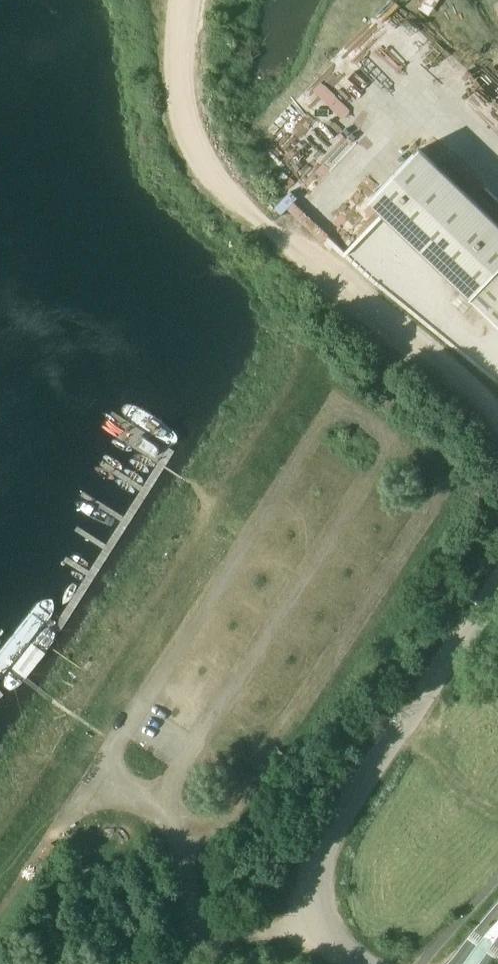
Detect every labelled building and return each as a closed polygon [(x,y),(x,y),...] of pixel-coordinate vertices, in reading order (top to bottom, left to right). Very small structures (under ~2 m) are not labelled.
[(421,149),(371,201),(497,323),(497,222),(421,149)]
